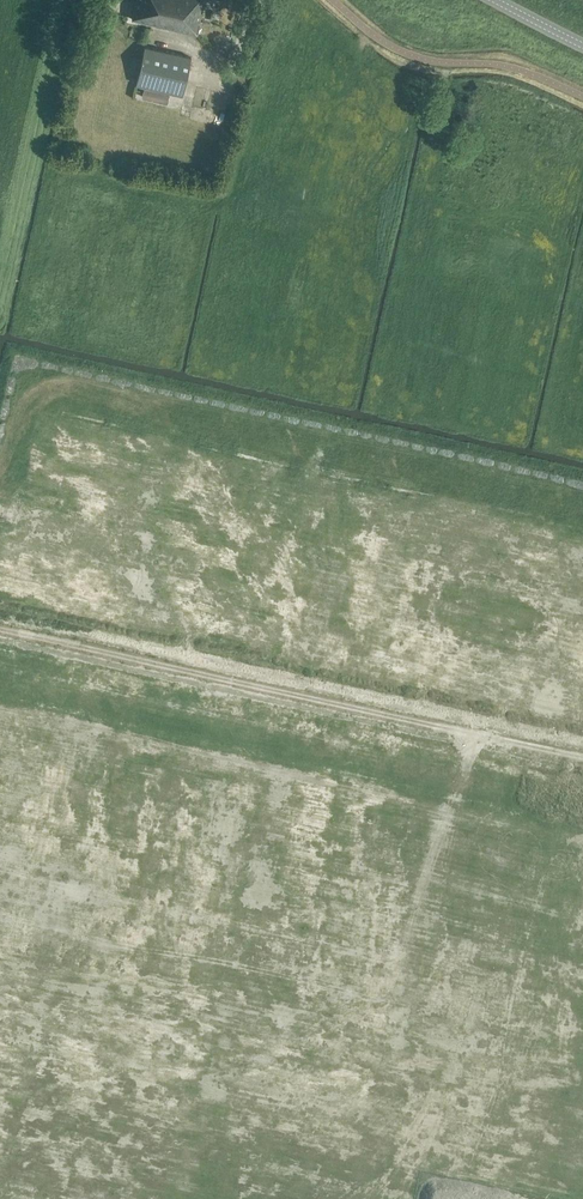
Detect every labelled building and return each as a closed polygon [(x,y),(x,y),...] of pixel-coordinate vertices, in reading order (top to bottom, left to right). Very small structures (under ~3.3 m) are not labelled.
[(132,19),(196,34),(204,0),(137,0),(132,19)] [(136,83),(183,94),(191,57),(145,46),(136,83)]
